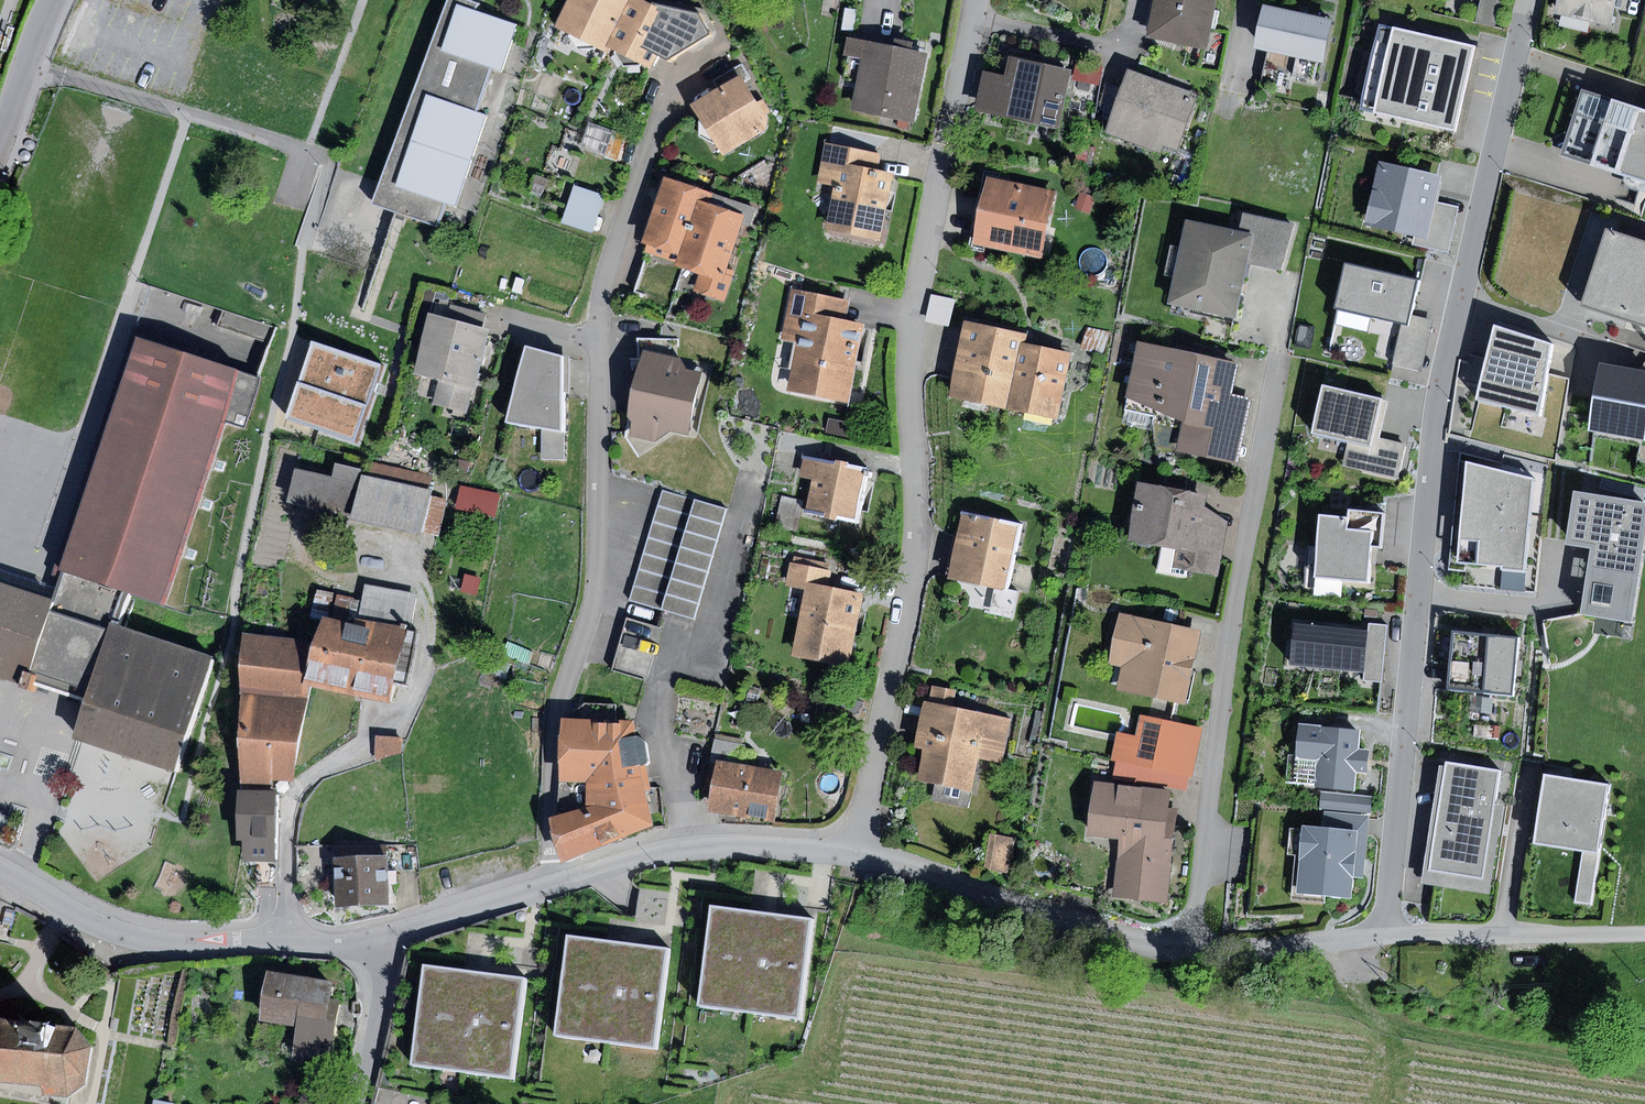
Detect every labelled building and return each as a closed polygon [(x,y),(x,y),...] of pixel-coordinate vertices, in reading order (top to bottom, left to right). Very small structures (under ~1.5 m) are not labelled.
[(471,0),(448,0),(377,202),(437,223),(445,200),(456,204),(488,114),(479,111),(494,68),(503,71),(519,26),(475,11),(478,2),(471,0)] [(555,26),(604,51),(607,45),(630,0),(569,0),(555,26)] [(607,45),(652,68),(658,54),(669,59),(716,33),(705,9),(663,0),(657,0),(655,6),(643,0),(630,0),(607,45)] [(1147,36),(1205,48),(1215,0),(1154,0),(1147,36)] [(1476,23),(1496,27),(1502,0),(1481,0),(1476,23)] [(1556,14),(1613,26),(1618,0),(1559,0),(1556,14)] [(1332,20),(1266,5),(1257,49),(1266,51),(1322,63),(1332,20)] [(1474,47),(1380,25),(1361,109),(1454,131),(1474,47)] [(927,53),(848,38),(845,55),(862,58),(853,109),(914,121),(927,53)] [(1006,76),(983,71),(975,111),(1058,129),(1071,69),(1010,56),(1006,76)] [(712,78),(718,88),(742,74),(747,71),(741,61),(712,78)] [(1077,63),(1074,80),(1099,86),(1103,68),(1077,63)] [(1197,94),(1129,70),(1107,134),(1161,153),(1164,144),(1178,149),(1197,94)] [(718,88),(690,106),(722,158),(767,130),(770,118),(742,74),(718,88)] [(1562,156),(1644,181),(1644,110),(1582,91),(1562,156)] [(624,134),(594,125),(587,148),(617,156),(624,134)] [(839,163),(879,170),(882,154),(825,142),(817,182),(834,185),(839,163)] [(881,239),(893,173),(879,170),(839,163),(834,185),(826,229),(881,239)] [(1442,176),(1380,163),(1366,226),(1428,239),(1436,201),(1442,176)] [(1054,189),(986,175),(972,243),(1040,257),(1054,189)] [(665,176),(642,242),(650,245),(685,257),(704,200),(707,190),(665,176)] [(603,197),(575,187),(562,223),(591,233),(603,197)] [(1081,192),(1075,208),(1092,214),(1097,198),(1081,192)] [(745,214),(704,200),(685,257),(682,265),(701,271),(695,291),(725,301),(735,270),(727,268),(745,214)] [(1460,207),(1436,201),(1428,239),(1426,248),(1449,253),(1460,207)] [(1259,217),(1255,234),(1249,264),(1283,272),(1296,223),(1259,217)] [(1255,234),(1188,220),(1170,302),(1237,317),(1249,264),(1255,234)] [(1606,230),(1583,306),(1644,325),(1644,241),(1606,230)] [(682,265),(685,257),(650,245),(643,264),(678,276),(682,265)] [(1419,280),(1347,264),(1336,309),(1401,324),(1409,325),(1411,315),(1419,280)] [(849,301),(794,289),(783,339),(800,343),(790,389),(850,401),(866,325),(845,320),(849,301)] [(932,295),(927,321),(949,325),(953,300),(932,295)] [(441,299),(437,315),(482,327),(487,312),(441,299)] [(437,315),(430,313),(414,373),(438,380),(432,404),(473,415),(484,373),(479,372),(490,329),(482,327),(437,315)] [(1433,320),(1411,315),(1409,325),(1401,324),(1392,365),(1422,372),(1433,320)] [(1009,409),(1023,343),(1025,334),(965,322),(949,397),(1009,409)] [(1551,345),(1495,326),(1478,400),(1540,415),(1547,374),(1551,345)] [(1088,328),(1080,349),(1103,355),(1111,333),(1088,328)] [(640,336),(641,350),(680,359),(679,337),(640,336)] [(247,373),(141,337),(62,572),(131,595),(168,607),(247,373)] [(1239,363),(1138,341),(1128,398),(1184,421),(1176,453),(1238,465),(1250,398),(1233,394),(1239,363)] [(381,365),(313,342),(286,418),(355,441),(374,387),(381,365)] [(1072,354),(1023,343),(1009,409),(1058,420),(1072,354)] [(562,355),(525,347),(507,423),(542,428),(563,431),(562,355)] [(680,359),(641,350),(628,415),(632,418),(629,435),(655,441),(670,430),(688,434),(703,372),(686,368),(680,359)] [(1600,362),(1589,431),(1644,440),(1644,439),(1644,370),(1641,369),(1600,362)] [(1388,401),(1324,385),(1313,432),(1349,441),(1343,467),(1399,481),(1408,444),(1379,438),(1388,401)] [(829,418),(825,433),(855,440),(859,424),(829,418)] [(563,431),(542,428),(541,460),(563,461),(563,431)] [(866,468),(804,456),(800,477),(812,480),(806,509),(856,519),(866,468)] [(1533,479),(1468,462),(1459,564),(1503,568),(1526,570),(1533,479)] [(333,477),(298,469),(290,502),(349,515),(359,469),(336,464),(333,477)] [(432,489),(364,474),(354,520),(422,535),(423,531),(431,495),(432,489)] [(1164,486),(1138,482),(1128,542),(1176,550),(1173,567),(1218,575),(1227,521),(1206,506),(1208,494),(1190,491),(1175,496),(1164,486)] [(501,493),(461,485),(456,508),(496,516),(501,493)] [(695,499),(663,489),(630,599),(662,609),(695,499)] [(1576,492),(1568,545),(1593,549),(1590,566),(1641,574),(1644,544),(1644,503),(1576,492)] [(447,499),(431,495),(423,531),(438,535),(447,499)] [(804,501),(781,497),(776,526),(798,531),(804,501)] [(727,508),(695,499),(662,609),(694,619),(727,508)] [(1350,518),(1321,515),(1315,578),(1368,582),(1371,547),(1381,548),(1384,514),(1350,511),(1350,518)] [(1018,523),(960,512),(948,579),(995,587),(1006,589),(1018,523)] [(805,584),(828,588),(832,566),(791,558),(786,580),(805,584)] [(1641,574),(1590,566),(1583,614),(1633,622),(1641,574)] [(1526,570),(1503,568),(1502,589),(1524,591),(1526,570)] [(21,689),(25,678),(86,698),(73,738),(175,772),(213,659),(120,627),(131,595),(62,572),(52,601),(0,584),(0,682),(21,689)] [(481,579),(465,574),(460,591),(476,596),(481,579)] [(828,588),(805,584),(792,655),(849,666),(862,594),(828,588)] [(358,624),(323,617),(319,641),(309,687),(391,703),(395,684),(410,687),(421,632),(408,630),(415,594),(366,585),(358,624)] [(1006,589),(995,587),(990,614),(1013,619),(1019,592),(1006,589)] [(1203,630),(1120,613),(1110,662),(1122,665),(1117,689),(1188,703),(1203,630)] [(1583,661),(1583,614),(1542,619),(1550,667),(1583,661)] [(629,621),(615,672),(648,681),(662,631),(629,621)] [(1368,630),(1297,623),(1292,665),(1365,673),(1364,679),(1381,681),(1388,625),(1369,623),(1368,630)] [(319,641),(241,632),(243,790),(272,791),(273,780),(294,780),(309,687),(319,641)] [(1490,636),(1454,632),(1448,689),(1514,695),(1519,638),(1490,636)] [(761,688),(750,686),(748,701),(758,703),(761,688)] [(930,701),(925,701),(915,747),(924,749),(918,780),(972,791),(978,758),(1004,763),(1013,719),(954,707),(957,691),(933,686),(930,701)] [(1177,723),(1143,716),(1139,737),(1133,764),(1167,771),(1177,723)] [(633,721),(562,718),(560,782),(586,783),(641,777),(640,765),(647,765),(649,764),(650,762),(649,760),(646,742),(645,740),(643,738),(640,737),(636,736),(633,721)] [(1203,729),(1177,723),(1167,771),(1190,776),(1193,777),(1203,729)] [(1361,730),(1300,724),(1296,758),(1319,760),(1316,788),(1355,792),(1357,772),(1369,773),(1370,762),(1371,750),(1360,749),(1361,730)] [(1116,760),(1133,764),(1139,737),(1117,732),(1111,759),(1116,760)] [(717,761),(742,765),(746,744),(743,744),(744,739),(715,735),(705,786),(713,787),(717,761)] [(403,737),(377,736),(375,759),(401,753),(403,737)] [(1116,760),(1113,778),(1131,781),(1133,764),(1116,760)] [(742,765),(717,761),(713,787),(709,810),(774,820),(782,771),(742,765)] [(1499,771),(1447,763),(1431,869),(1483,877),(1499,771)] [(1167,771),(1133,764),(1131,781),(1171,788),(1187,791),(1190,776),(1167,771)] [(1609,784),(1543,776),(1534,845),(1583,851),(1600,853),(1609,784)] [(655,827),(641,777),(586,783),(588,807),(622,840),(655,827)] [(1170,789),(1096,782),(1090,836),(1106,838),(1120,839),(1120,845),(1114,898),(1168,903),(1175,839),(1165,838),(1170,789)] [(243,790),(238,790),(236,840),(244,840),(244,861),(257,861),(277,862),(280,791),(272,791),(243,790)] [(1373,795),(1321,791),(1319,808),(1372,812),(1373,795)] [(588,807),(552,819),(563,863),(622,840),(588,807)] [(1325,811),(1323,828),(1358,831),(1368,832),(1370,815),(1325,811)] [(1323,828),(1302,826),(1297,889),(1296,894),(1352,899),(1355,877),(1356,864),(1358,831),(1323,828)] [(1365,878),(1368,832),(1358,831),(1356,864),(1355,877),(1365,878)] [(1015,840),(990,835),(984,866),(1005,878),(1015,840)] [(1075,846),(1062,886),(1099,897),(1115,845),(1120,845),(1120,839),(1106,838),(1102,855),(1075,846)] [(337,857),(387,855),(387,844),(337,844),(337,857)] [(1583,851),(1577,889),(1594,892),(1600,853),(1583,851)] [(337,857),(334,858),(336,907),(390,905),(389,885),(397,885),(397,871),(388,871),(387,855),(337,857)] [(277,887),(277,862),(257,861),(257,887),(277,887)] [(1577,889),(1575,902),(1591,905),(1594,892),(1577,889)] [(766,913),(712,906),(699,1005),(800,1018),(812,919),(766,913)] [(627,944),(571,937),(558,1035),(656,1047),(668,949),(627,944)] [(478,973),(425,966),(412,1065),(513,1078),(526,979),(478,973)] [(268,973),(264,1000),(262,1019),(297,1023),(292,1056),(330,1061),(337,1010),(327,1009),(331,981),(268,973)] [(0,1019),(0,1080),(44,1085),(43,1094),(67,1097),(86,1083),(92,1044),(75,1027),(52,1024),(49,1047),(19,1044),(22,1021),(0,1019)] [(52,1024),(22,1021),(19,1044),(49,1047),(52,1024)]
